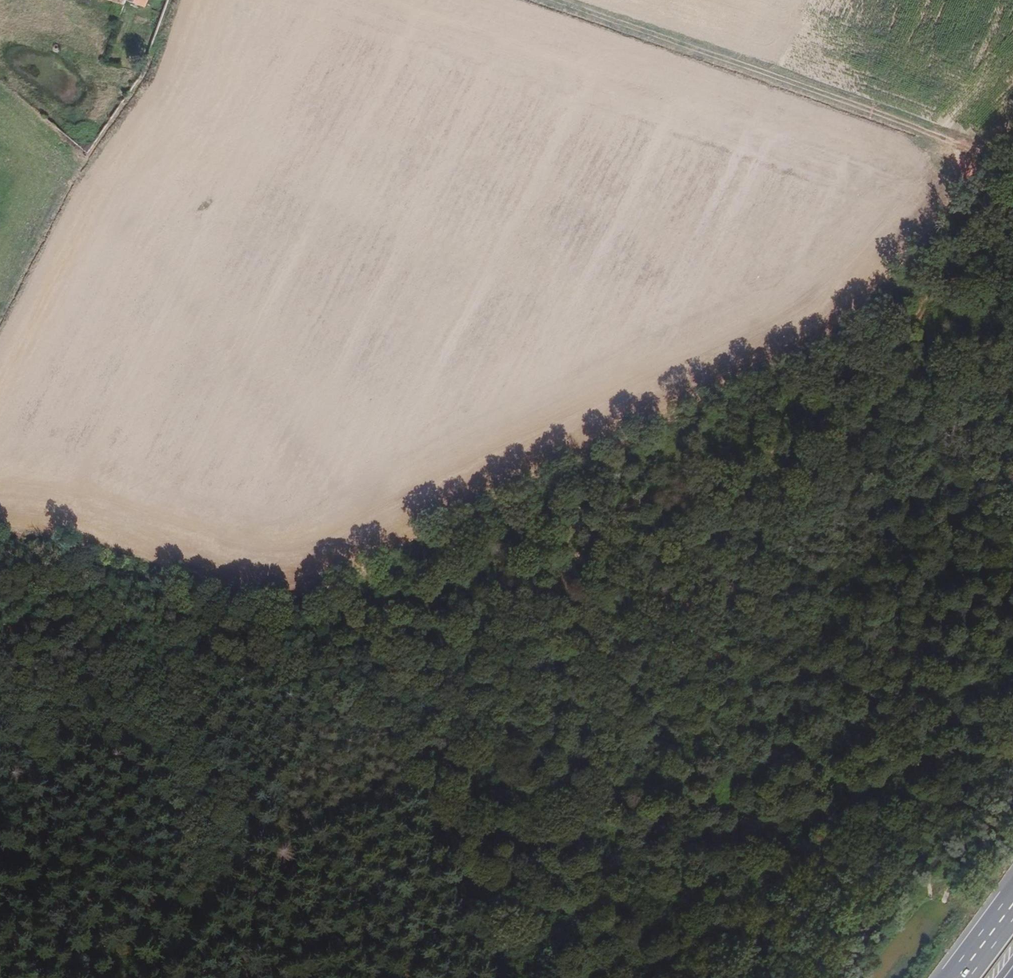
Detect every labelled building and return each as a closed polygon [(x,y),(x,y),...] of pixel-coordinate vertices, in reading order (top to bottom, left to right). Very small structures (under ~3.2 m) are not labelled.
[(94,5),(93,10),(117,18),(119,12),(143,21),(150,0),(76,0),(94,5)]
